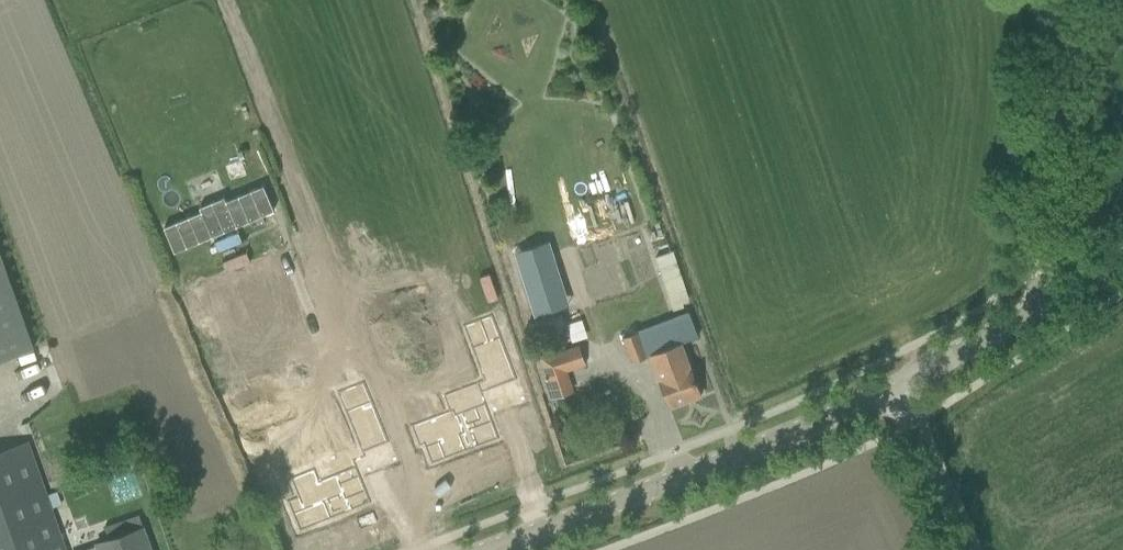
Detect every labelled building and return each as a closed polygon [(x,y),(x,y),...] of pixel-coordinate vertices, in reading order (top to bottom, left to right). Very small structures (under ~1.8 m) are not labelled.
[(673,251),(656,257),(673,310),(683,307),(682,303),(688,301),(687,299),(688,298),(673,251)] [(0,254),(0,360),(34,348),(0,254)] [(524,324),(543,322),(539,277),(520,279),(524,324)] [(681,343),(698,336),(689,312),(636,331),(628,335),(637,360),(651,355),(662,387),(670,407),(701,395),(693,375),(681,343)] [(566,326),(555,330),(560,344),(571,340),(566,326)] [(573,391),(566,370),(585,363),(579,346),(560,352),(559,349),(541,355),(548,376),(545,376),(552,397),(573,391)] [(458,422),(456,417),(412,433),(418,449),(424,447),(431,467),(496,443),(485,412),(458,422)] [(28,441),(0,451),(0,549),(66,549),(28,441)] [(314,471),(290,481),(298,499),(287,504),(299,534),(332,521),(331,519),(370,504),(358,475),(354,476),(352,470),(319,483),(314,471)] [(143,527),(139,514),(104,526),(108,539),(96,543),(98,549),(151,549),(143,527)]
